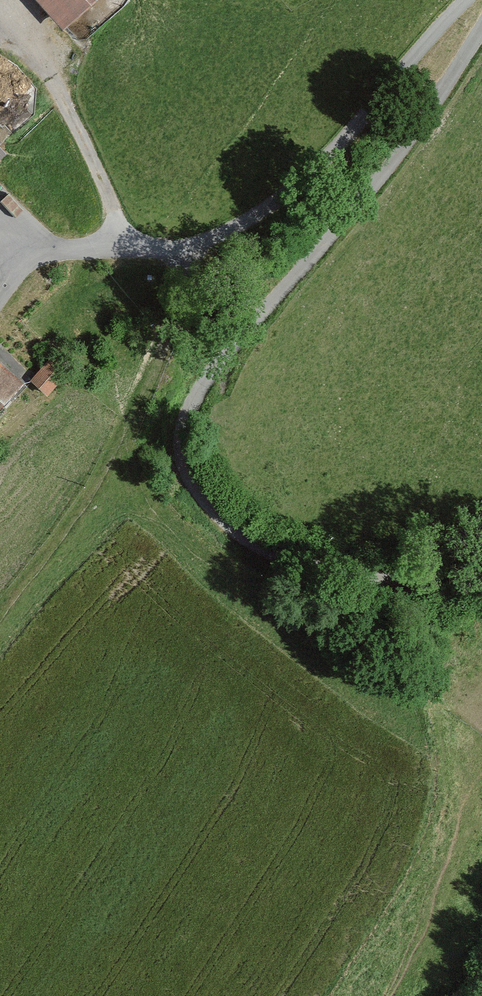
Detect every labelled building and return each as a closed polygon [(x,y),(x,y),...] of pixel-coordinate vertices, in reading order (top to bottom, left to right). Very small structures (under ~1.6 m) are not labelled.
[(67,28),(97,0),(42,0),(67,28)] [(10,153),(0,142),(0,162),(10,153)] [(0,356),(0,410),(27,380),(0,356)] [(71,375),(52,358),(33,379),(52,396),(71,375)]
